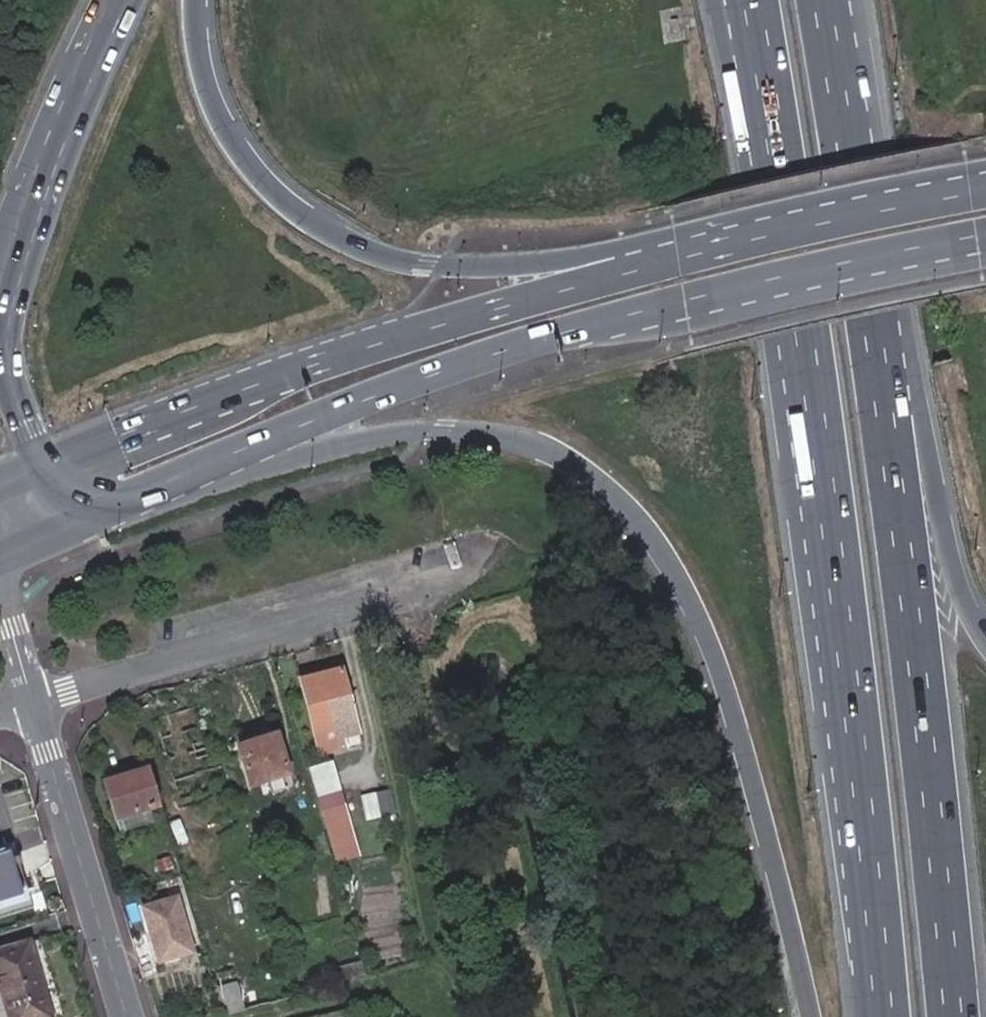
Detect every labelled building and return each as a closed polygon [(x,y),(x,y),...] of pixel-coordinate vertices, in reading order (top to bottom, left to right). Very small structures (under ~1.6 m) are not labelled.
[(346,671),(305,684),(327,754),(350,747),(347,737),(345,728),(362,723),(346,671)] [(362,723),(345,728),(347,737),(365,732),(362,723)] [(237,748),(249,787),(287,775),(276,736),(237,748)] [(160,805),(149,770),(107,784),(117,818),(160,805)] [(331,770),(310,777),(317,800),(338,794),(331,770)] [(338,794),(317,800),(319,805),(322,804),(336,851),(354,846),(338,794)] [(25,904),(11,862),(0,865),(0,913),(25,904)] [(144,912),(161,964),(194,953),(179,901),(144,912)] [(0,962),(0,997),(4,1012),(6,1016),(51,1016),(31,953),(0,962)] [(336,971),(340,983),(363,977),(360,963),(336,971)]
